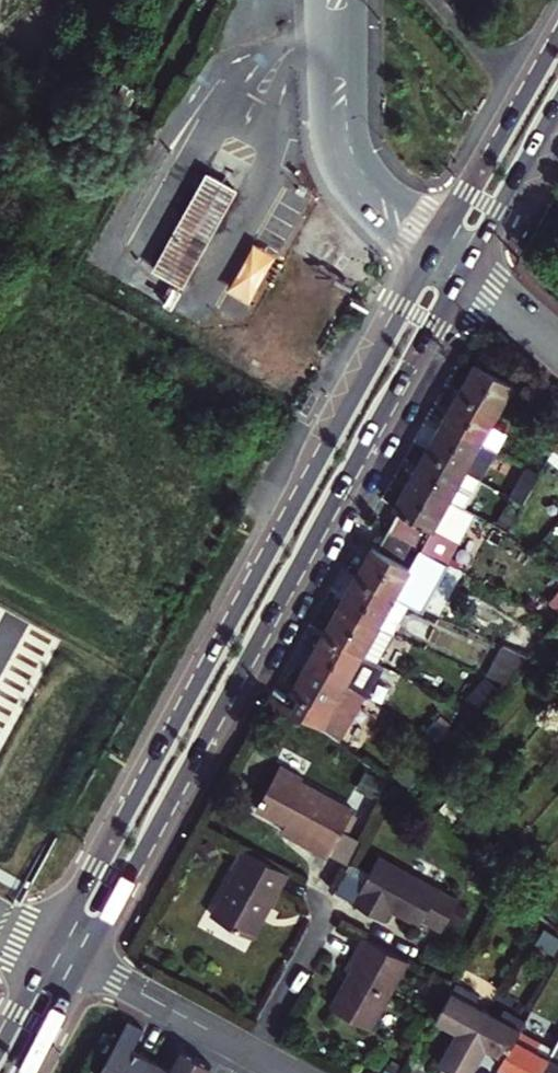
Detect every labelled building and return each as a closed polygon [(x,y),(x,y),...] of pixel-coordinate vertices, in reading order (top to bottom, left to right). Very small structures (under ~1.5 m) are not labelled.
[(239,188),(208,171),(194,195),(226,213),(239,188)] [(226,213),(194,195),(181,220),(213,237),(226,213)] [(213,237),(181,220),(167,245),(199,262),(213,237)] [(225,289),(249,303),(276,257),(253,243),(225,289)] [(199,262),(167,245),(154,269),(186,287),(199,262)] [(477,361),(461,391),(499,412),(515,383),(508,379),(518,361),(490,346),(480,363),(477,361)] [(492,425),(499,412),(461,391),(445,420),(498,450),(507,434),(492,425)] [(482,478),(498,450),(445,420),(429,449),(467,470),(482,478)] [(549,455),(557,463),(557,441),(549,455)] [(451,498),(467,470),(429,449),(413,477),(451,498)] [(424,546),(451,498),(413,477),(396,507),(399,510),(390,527),(424,546)] [(413,566),(424,546),(390,527),(379,546),(375,544),(357,575),(368,581),(377,585),(400,598),(408,601),(425,573),(413,566)] [(357,575),(341,604),(378,624),(395,631),(411,603),(408,601),(400,598),(377,585),(368,581),(357,575)] [(378,624),(341,604),(325,632),(363,654),(378,661),(395,631),(378,624)] [(509,631),(487,675),(507,685),(530,642),(509,631)] [(325,632),(309,661),(346,682),(366,695),(383,664),(378,661),(363,654),(325,632)] [(346,682),(309,661),(293,690),(302,695),(295,707),(321,720),(341,738),(366,695),(346,682)] [(343,831),(356,808),(305,779),(307,776),(284,762),(259,807),(288,823),(300,830),(296,836),(330,855),(343,831)] [(284,829),(296,836),(300,830),(288,823),(284,829)] [(343,831),(330,855),(351,866),(364,843),(343,831)] [(256,936),(293,872),(251,849),(215,913),(256,936)] [(397,905),(427,921),(444,890),(383,856),(357,903),(389,920),(394,912),(397,905)] [(423,928),(427,921),(397,905),(394,912),(423,928)] [(410,959),(366,936),(348,968),(353,971),(333,1007),(372,1028),(410,959)] [(453,1066),(488,1005),(476,999),(481,991),(459,978),(456,985),(438,1017),(456,1027),(438,1058),(453,1066)] [(527,1017),(505,1005),(500,1012),(488,1005),(453,1066),(465,1072),(468,1072),(485,1043),(505,1055),(521,1027),(527,1017)] [(153,1056),(134,1045),(145,1026),(131,1018),(100,1072),(144,1072),(153,1056)] [(550,1053),(538,1047),(542,1038),(521,1027),(505,1055),(499,1064),(515,1072),(539,1072),(550,1053)] [(105,1030),(97,1044),(107,1048),(115,1035),(105,1030)] [(153,1056),(144,1072),(187,1072),(197,1056),(182,1048),(171,1067),(153,1056)] [(550,1053),(539,1072),(557,1072),(557,1058),(550,1053)] [(187,1072),(208,1072),(212,1065),(197,1056),(187,1072)]
